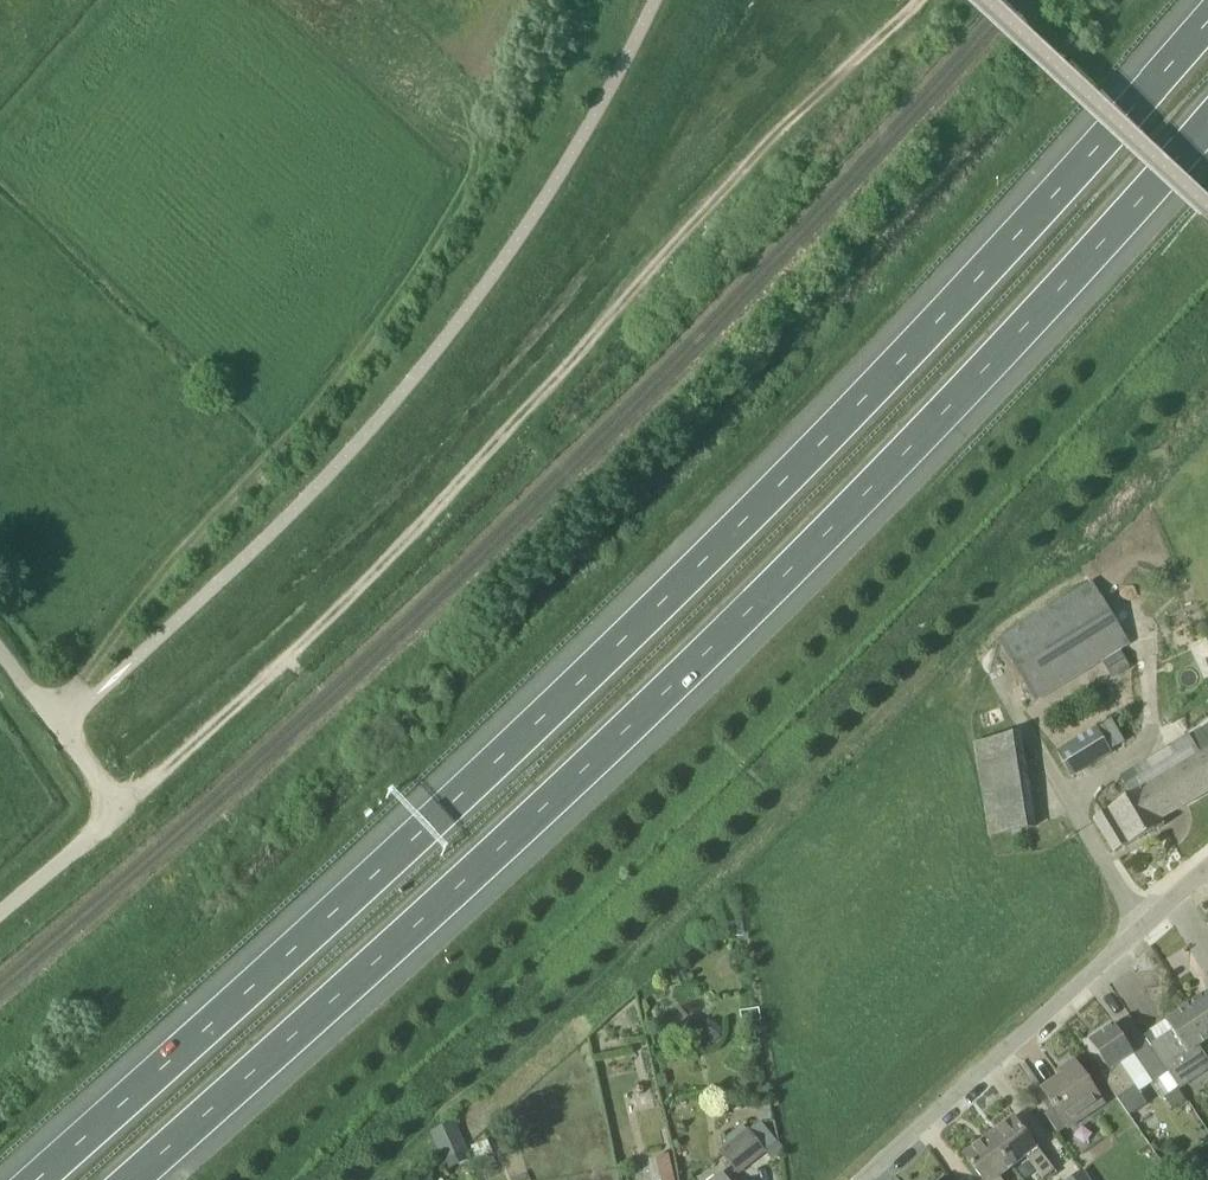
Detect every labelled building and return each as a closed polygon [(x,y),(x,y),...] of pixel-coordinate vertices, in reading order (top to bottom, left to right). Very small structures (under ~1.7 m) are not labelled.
[(1000,640),(1037,700),(1128,645),(1091,584),(1000,640)] [(1121,650),(1102,661),(1113,678),(1132,667),(1121,650)] [(1110,753),(1096,731),(1059,752),(1072,777),(1110,753)] [(989,833),(1033,826),(1020,732),(975,738),(989,833)] [(1158,768),(1143,777),(1140,772),(1124,783),(1132,796),(1108,811),(1095,820),(1115,853),(1165,826),(1161,820),(1207,792),(1207,751),(1164,778),(1158,768)] [(1191,1006),(1207,1032),(1207,994),(1191,1006)] [(1207,1038),(1207,1032),(1191,1006),(1167,1022),(1172,1031),(1157,1041),(1150,1045),(1163,1065),(1169,1073),(1180,1090),(1207,1071),(1207,1061),(1200,1049),(1197,1045),(1207,1038)] [(1166,1076),(1143,1038),(1129,1017),(1115,1026),(1090,1042),(1108,1070),(1101,1075),(1129,1116),(1147,1105),(1121,1063),(1133,1055),(1152,1085),(1166,1076)] [(1084,1117),(1103,1103),(1080,1069),(1066,1078),(1044,1092),(1055,1108),(1045,1114),(1059,1134),(1068,1128),(1084,1117)] [(1178,1089),(1164,1098),(1172,1110),(1186,1101),(1178,1089)] [(1038,1149),(1015,1119),(989,1138),(1012,1168),(1026,1158),(1042,1179),(1044,1179),(1055,1172),(1038,1149)] [(444,1162),(467,1151),(468,1151),(456,1122),(431,1133),(444,1162)] [(737,1173),(753,1161),(777,1142),(762,1124),(723,1155),(737,1173)] [(1012,1168),(989,1138),(965,1157),(983,1179),(1001,1179),(1000,1178),(1012,1168)] [(669,1154),(656,1157),(661,1179),(675,1179),(669,1154)]
